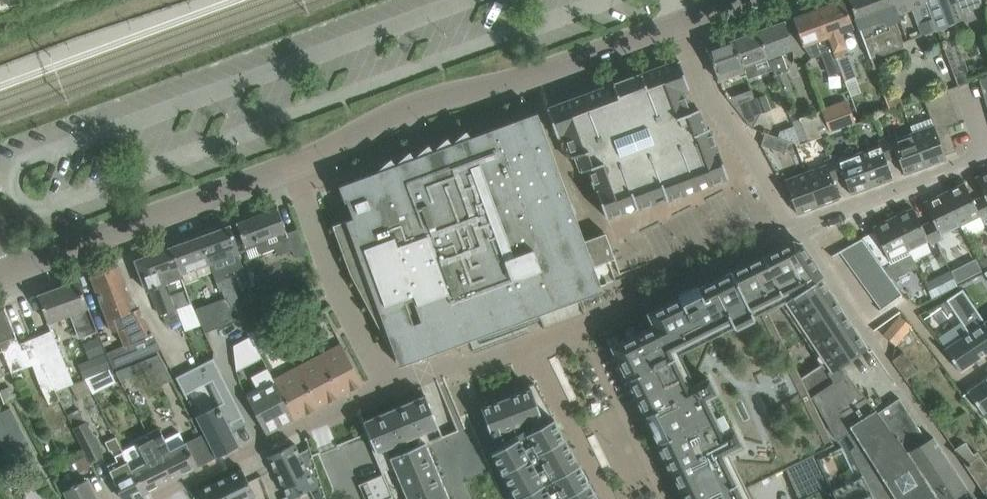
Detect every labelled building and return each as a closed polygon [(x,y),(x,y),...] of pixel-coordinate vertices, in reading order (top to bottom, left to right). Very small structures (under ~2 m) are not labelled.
[(818,9),(837,59),(836,59),(841,72),(844,80),(857,75),(841,31),(853,27),(843,0),(842,0),(818,9)] [(869,58),(871,57),(879,78),(888,74),(881,53),(903,46),(894,22),(894,21),(887,0),(848,0),(869,58)] [(894,21),(900,20),(898,13),(912,8),(921,34),(936,29),(925,0),(887,0),(894,21)] [(936,29),(968,17),(965,11),(981,5),(980,0),(925,0),(936,29)] [(837,59),(818,9),(793,18),(803,45),(813,58),(821,56),(823,55),(831,76),(841,72),(836,59),(837,59)] [(784,21),(758,31),(767,57),(785,104),(795,100),(785,73),(788,71),(781,52),(794,48),(784,21)] [(758,31),(732,40),(744,71),(742,66),(767,57),(758,31)] [(718,80),(719,80),(744,71),(732,40),(707,49),(718,80)] [(606,217),(632,207),(727,175),(717,149),(709,127),(705,128),(698,108),(690,111),(682,90),(689,88),(678,60),(629,78),(547,108),(557,136),(563,134),(571,157),(575,155),(581,171),(588,168),(606,217)] [(978,78),(982,91),(986,89),(986,75),(978,78)] [(923,99),(927,110),(951,101),(947,90),(923,99)] [(760,113),(770,110),(764,94),(755,98),(760,113)] [(755,98),(734,106),(752,129),(760,113),(755,98)] [(851,98),(821,109),(830,132),(859,121),(851,98)] [(951,101),(927,110),(931,121),(955,112),(951,101)] [(830,132),(821,109),(790,121),(792,127),(799,144),(830,132)] [(332,225),(350,272),(386,342),(393,354),(398,365),(399,366),(399,365),(538,314),(578,299),(579,299),(603,290),(601,286),(599,281),(594,266),(614,258),(605,232),(584,240),(538,115),(537,112),(474,135),(478,141),(375,179),(373,173),(341,185),(338,185),(344,201),(346,200),(352,217),(341,221),(333,224),(332,225)] [(935,130),(947,126),(958,121),(955,112),(931,121),(933,126),(935,130)] [(949,132),(947,126),(935,130),(933,126),(912,134),(925,167),(946,159),(937,136),(949,132)] [(779,132),(777,138),(788,141),(799,144),(792,127),(779,132)] [(764,134),(761,145),(785,153),(788,141),(777,138),(764,134)] [(891,138),(884,140),(889,154),(895,151),(904,174),(925,167),(912,134),(892,141),(891,138)] [(879,146),(859,153),(871,186),(892,179),(884,156),(889,154),(884,140),(878,142),(879,146)] [(837,157),(831,159),(836,173),(842,171),(850,194),(871,186),(859,153),(838,161),(837,157)] [(826,165),(805,172),(818,206),(839,198),(830,175),(836,173),(831,159),(825,162),(826,165)] [(784,180),(785,181),(797,214),(818,206),(805,172),(784,180)] [(975,178),(986,199),(980,202),(986,216),(986,172),(975,178)] [(944,193),(960,225),(979,215),(984,226),(986,225),(986,216),(980,202),(975,205),(964,183),(944,193)] [(934,224),(930,227),(936,241),(942,238),(940,234),(960,225),(944,193),(924,202),(934,224)] [(278,208),(236,223),(250,259),(274,250),(279,254),(293,249),(296,257),(306,253),(297,229),(287,233),(278,208)] [(913,208),(893,217),(909,249),(928,240),(930,244),(936,241),(930,227),(923,230),(913,208)] [(873,254),(883,267),(891,278),(915,267),(915,265),(916,265),(908,250),(909,249),(893,217),(872,227),(883,249),(873,254)] [(230,225),(200,236),(209,263),(239,252),(230,225)] [(200,236),(170,247),(180,274),(209,263),(200,236)] [(792,241),(698,288),(696,284),(677,294),(678,297),(648,312),(654,325),(611,346),(685,498),(752,498),(745,486),(811,454),(832,444),(809,397),(812,396),(846,373),(839,365),(866,347),(820,278),(823,276),(801,243),(792,241)] [(170,247),(135,260),(146,291),(150,290),(159,314),(176,308),(190,303),(180,274),(170,247)] [(119,266),(90,276),(111,333),(117,331),(125,345),(107,353),(114,369),(157,350),(138,307),(135,309),(119,266)] [(78,281),(38,295),(48,322),(74,312),(83,337),(97,332),(78,281)] [(944,349),(959,371),(978,358),(986,352),(986,327),(984,322),(962,289),(946,300),(968,333),(944,349)] [(225,297),(193,309),(201,326),(204,332),(239,319),(231,306),(225,297)] [(272,318),(280,332),(316,312),(309,298),(272,318)] [(0,309),(0,344),(3,351),(10,373),(13,383),(15,382),(17,388),(21,398),(26,396),(21,380),(22,379),(20,374),(17,375),(15,371),(32,366),(38,387),(46,406),(56,402),(52,392),(56,391),(40,359),(30,340),(18,344),(4,307),(0,309)] [(901,317),(885,335),(895,344),(912,326),(901,317)] [(316,319),(304,325),(307,333),(320,327),(316,319)] [(304,325),(289,333),(293,340),(307,333),(304,325)] [(51,332),(30,340),(40,359),(56,391),(71,386),(51,332)] [(232,345),(236,371),(261,358),(255,345),(253,346),(249,337),(232,345)] [(272,346),(268,337),(255,344),(259,352),(272,346)] [(341,344),(319,355),(339,395),(362,383),(341,344)] [(120,381),(144,369),(153,388),(171,379),(158,353),(115,371),(120,381)] [(319,355),(296,367),(317,407),(339,395),(319,355)] [(196,416),(217,457),(240,445),(229,424),(243,416),(213,358),(203,363),(209,374),(205,377),(199,365),(176,377),(185,394),(212,380),(223,402),(196,416)] [(317,407),(296,367),(273,379),(285,401),(294,419),(301,415),(317,407)] [(285,401),(273,379),(267,368),(251,377),(257,388),(246,395),(266,434),(294,419),(285,401)] [(94,395),(117,383),(110,371),(86,379),(94,395)] [(812,396),(822,413),(837,440),(846,434),(854,446),(849,449),(873,498),(936,498),(892,429),(889,431),(877,412),(846,373),(812,396)] [(359,412),(396,498),(599,498),(579,463),(578,463),(534,383),(499,396),(501,399),(480,407),(481,408),(460,416),(444,376),(435,380),(457,430),(444,436),(423,385),(413,389),(362,411),(359,412)] [(967,391),(982,413),(986,410),(986,378),(967,391)] [(0,389),(0,396),(3,403),(15,399),(10,386),(0,389)] [(877,412),(889,431),(892,429),(936,498),(974,498),(933,437),(926,441),(899,398),(877,412)] [(8,408),(0,412),(0,441),(11,462),(31,452),(8,408)] [(79,409),(67,415),(91,463),(103,456),(79,409)] [(160,430),(148,435),(171,480),(198,466),(186,443),(170,451),(160,430)] [(147,464),(132,471),(144,494),(171,480),(148,435),(136,441),(147,464)] [(108,468),(124,498),(133,498),(144,494),(132,471),(121,448),(115,436),(105,441),(109,450),(111,449),(112,452),(112,453),(115,459),(106,464),(108,468)] [(364,438),(339,447),(356,492),(381,483),(364,438)] [(854,474),(837,441),(832,444),(811,454),(811,456),(821,474),(827,487),(827,486),(834,498),(867,498),(854,474)] [(309,451),(301,456),(294,443),(288,446),(286,442),(272,449),(274,453),(268,456),(289,498),(309,489),(313,498),(314,498),(325,498),(309,451)] [(955,449),(986,498),(986,466),(977,452),(973,454),(965,442),(955,449)] [(74,461),(79,471),(91,465),(87,455),(74,461)] [(199,490),(203,498),(255,498),(253,496),(255,495),(248,482),(242,469),(199,490)] [(827,486),(827,487),(821,474),(794,486),(799,498),(834,498),(827,486)] [(65,491),(69,498),(96,498),(86,480),(65,491)]
